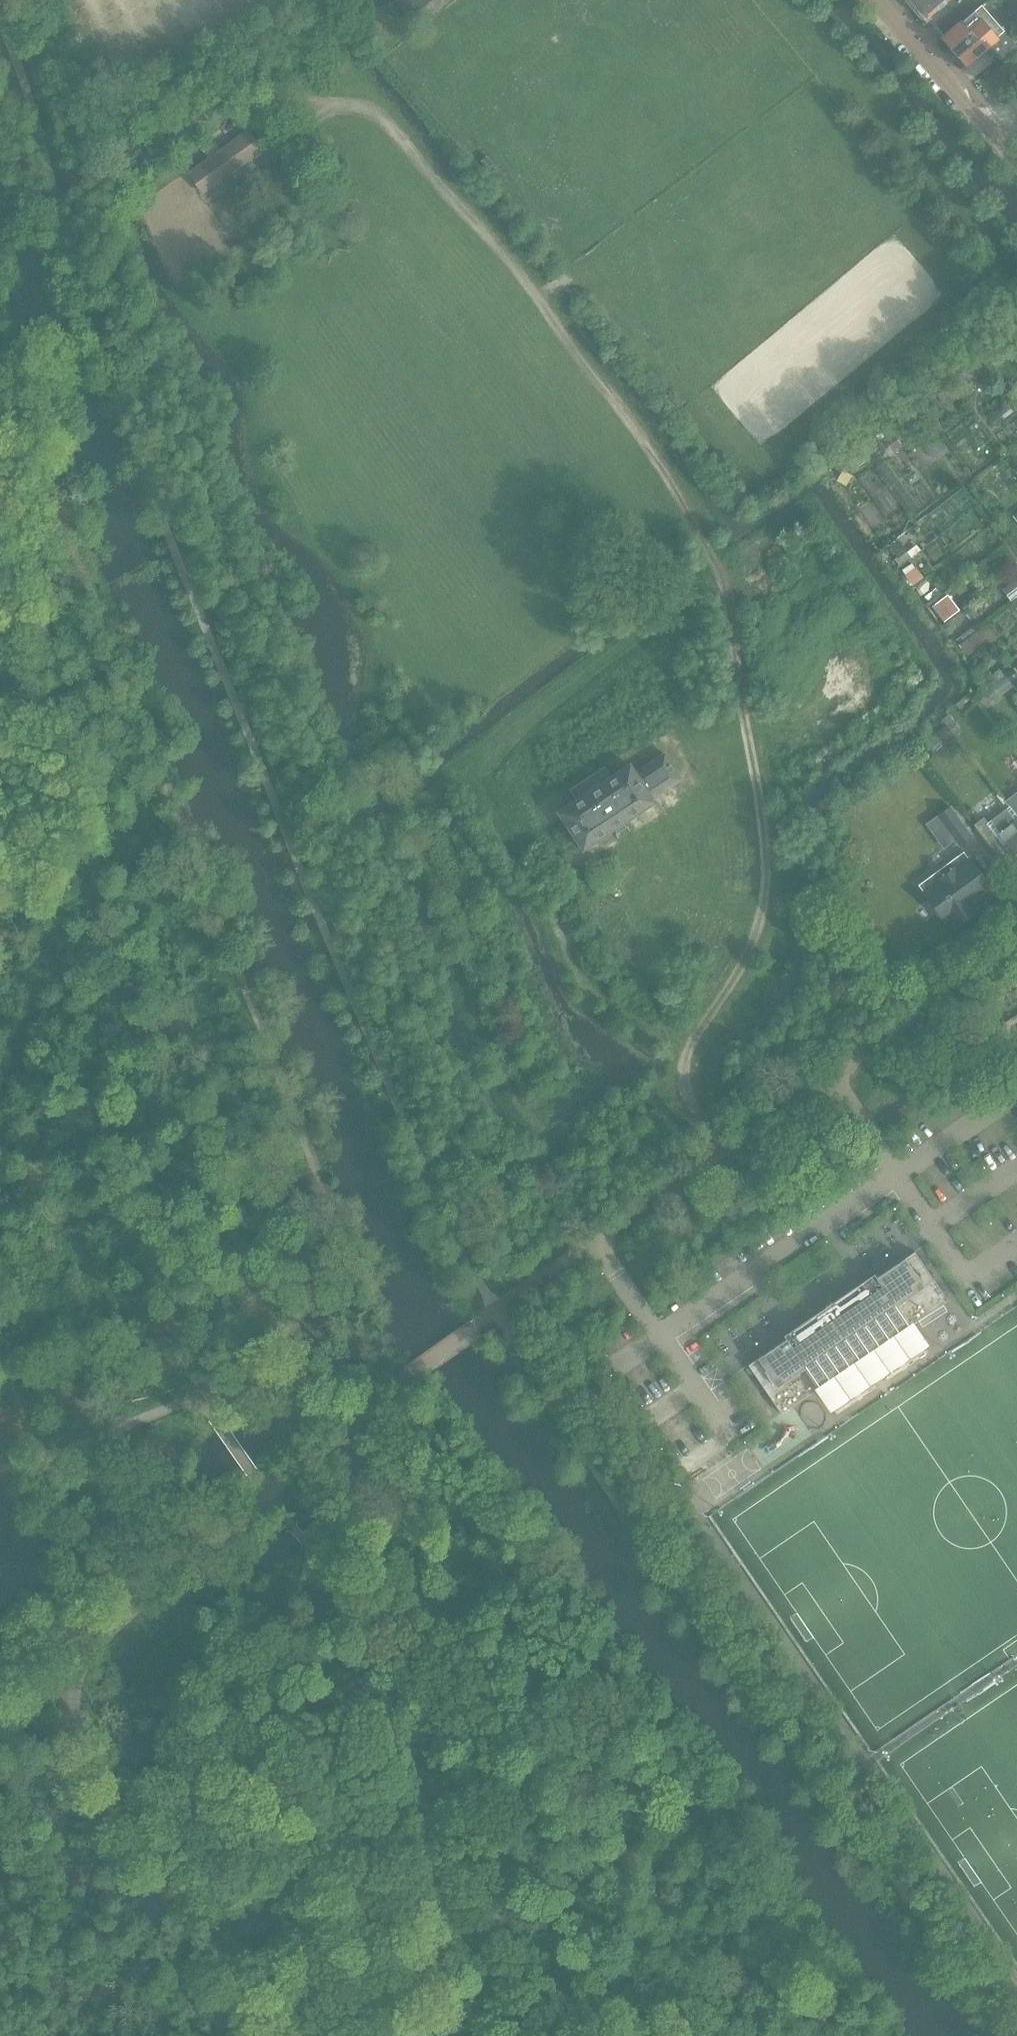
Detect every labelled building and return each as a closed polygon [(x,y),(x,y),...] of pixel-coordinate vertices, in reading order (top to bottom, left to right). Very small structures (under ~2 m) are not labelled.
[(409,19),(433,0),(394,0),(409,19)] [(916,8),(932,26),(962,0),(924,0),(916,8)] [(998,60),(1015,45),(981,5),(943,38),(966,65),(987,47),(998,60)] [(250,157),(269,144),(254,122),(187,168),(202,190),(250,157)] [(971,384),(986,374),(979,364),(964,375),(971,384)] [(959,398),(949,386),(937,396),(947,407),(959,398)] [(933,430),(919,440),(932,459),(947,448),(933,430)] [(907,551),(898,539),(889,546),(897,557),(907,551)] [(939,623),(949,617),(959,610),(948,595),(937,603),(930,610),(939,623)] [(979,630),(960,645),(968,656),(987,642),(979,630)] [(1005,675),(1016,690),(1016,689),(1016,666),(1005,675)] [(951,716),(945,721),(957,736),(963,732),(951,716)] [(939,732),(947,742),(954,736),(947,726),(939,732)] [(654,799),(683,779),(665,752),(636,771),(630,762),(610,775),(611,776),(576,800),(575,799),(556,812),(582,851),(656,802),(654,799)] [(1005,800),(1016,815),(1016,791),(1005,800)] [(1005,800),(973,825),(1005,866),(1016,857),(1016,815),(1005,800)] [(936,816),(937,817),(926,825),(943,849),(954,841),(959,847),(973,836),(951,805),(936,816)] [(984,881),(973,865),(972,866),(969,861),(970,860),(963,851),(917,885),(924,894),(924,893),(928,899),(927,900),(925,901),(936,916),(938,915),(939,914),(943,919),(947,916),(956,927),(978,911),(970,899),(988,886),(984,881)] [(756,1359),(748,1365),(781,1413),(818,1388),(861,1359),(868,1354),(910,1325),(947,1300),(914,1251),(876,1277),(855,1292),(858,1297),(811,1329),(808,1324),(786,1339),(756,1359)]
